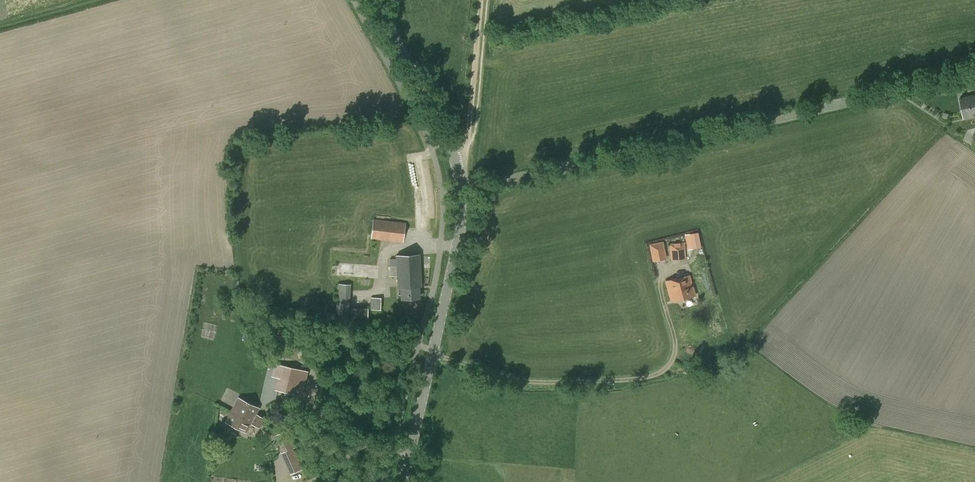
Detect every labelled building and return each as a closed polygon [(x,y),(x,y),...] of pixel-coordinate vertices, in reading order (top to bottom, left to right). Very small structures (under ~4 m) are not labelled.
[(960,97),(964,119),(974,116),(974,94),(960,97)] [(370,239),(403,242),(406,222),(372,219),(370,239)] [(698,232),(689,233),(692,249),(701,247),(698,232)] [(649,244),(653,260),(666,257),(663,241),(649,244)] [(669,244),(671,259),(686,258),(685,242),(669,244)] [(398,294),(400,294),(401,299),(420,298),(419,286),(422,286),(420,254),(396,255),(396,258),(389,259),(389,266),(396,265),(398,294)] [(692,286),(689,275),(665,281),(670,301),(695,295),(693,286),(692,286)] [(335,322),(348,323),(350,284),(338,283),(335,322)] [(370,309),(381,310),(381,298),(371,297),(370,309)] [(350,323),(368,323),(368,308),(350,308),(350,323)] [(274,363),(271,376),(277,377),(274,389),(303,396),(307,376),(309,371),(307,371),(274,363)] [(238,397),(230,411),(239,415),(240,412),(253,419),(262,423),(265,418),(256,414),(259,408),(238,397)] [(239,415),(230,411),(225,421),(246,433),(251,423),(260,428),(262,423),(253,419),(240,412),(239,415)] [(282,452),(281,452),(290,474),(302,469),(293,447),(294,447),(287,430),(275,435),(282,452)]
